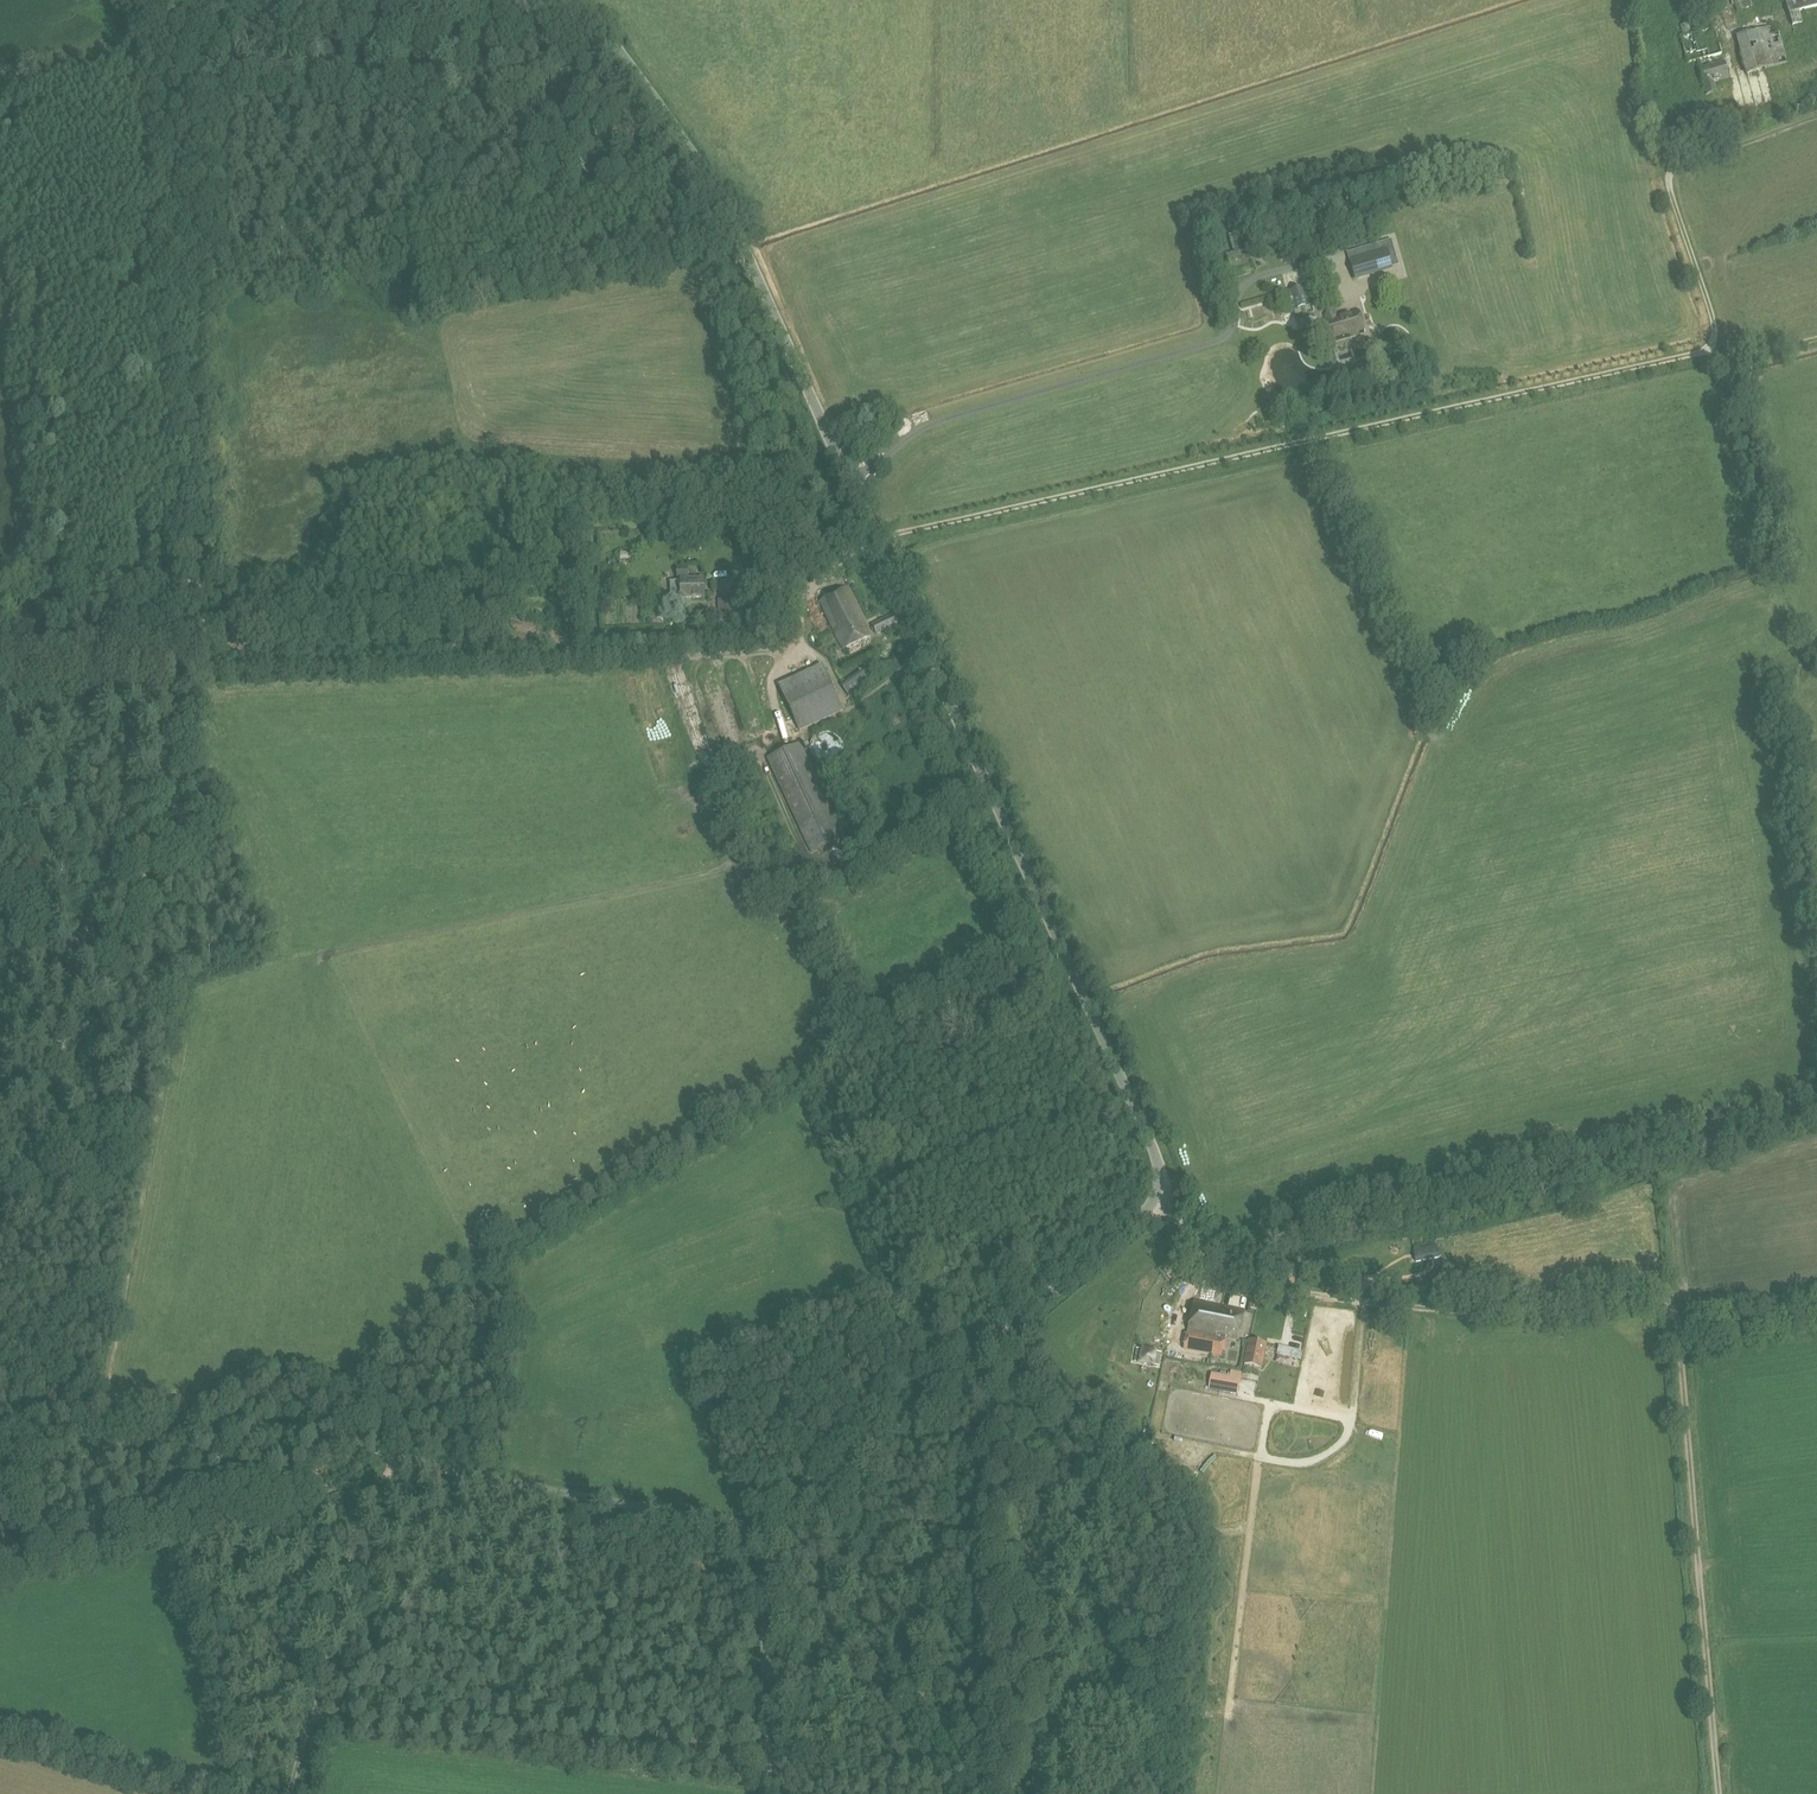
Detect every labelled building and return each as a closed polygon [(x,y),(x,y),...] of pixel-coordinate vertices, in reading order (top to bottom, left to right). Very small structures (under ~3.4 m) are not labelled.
[(1724,19),(1725,19),(1728,27),(1741,23),(1737,12),(1752,7),(1750,0),(1717,0),(1724,19)] [(1789,15),(1799,13),(1816,8),(1816,0),(1784,0),(1788,16),(1789,15)] [(1777,26),(1736,37),(1746,75),(1787,64),(1777,26)] [(1715,28),(1680,37),(1687,63),(1697,60),(1706,95),(1717,92),(1714,83),(1729,79),(1715,28)] [(1234,235),(1227,237),(1232,254),(1239,252),(1234,235)] [(1368,253),(1348,259),(1355,281),(1393,270),(1385,243),(1366,249),(1368,253)] [(1304,286),(1289,290),(1295,310),(1309,305),(1304,286)] [(1327,320),(1322,322),(1328,343),(1364,332),(1358,311),(1337,317),(1335,313),(1326,316),(1327,320)] [(620,552),(619,560),(634,561),(634,552),(620,552)] [(687,568),(678,568),(678,577),(681,577),(682,598),(705,598),(704,580),(686,581),(686,577),(687,577),(687,568)] [(847,588),(820,601),(844,650),(871,637),(847,588)] [(743,599),(718,599),(718,619),(743,619),(743,599)] [(894,614),(872,625),(876,634),(899,623),(894,614)] [(822,665),(778,686),(799,732),(843,711),(822,665)] [(800,743),(767,758),(811,853),(844,837),(800,743)] [(1437,1245),(1413,1250),(1416,1263),(1440,1258),(1437,1245)] [(1195,1301),(1184,1349),(1221,1356),(1225,1338),(1238,1340),(1245,1311),(1195,1301)] [(1249,1339),(1244,1364),(1262,1368),(1268,1343),(1249,1339)] [(1137,1346),(1134,1359),(1153,1363),(1154,1358),(1152,1357),(1152,1353),(1151,1353),(1152,1349),(1137,1346)] [(1211,1373),(1209,1389),(1238,1394),(1241,1373),(1228,1370),(1227,1376),(1211,1373)]
